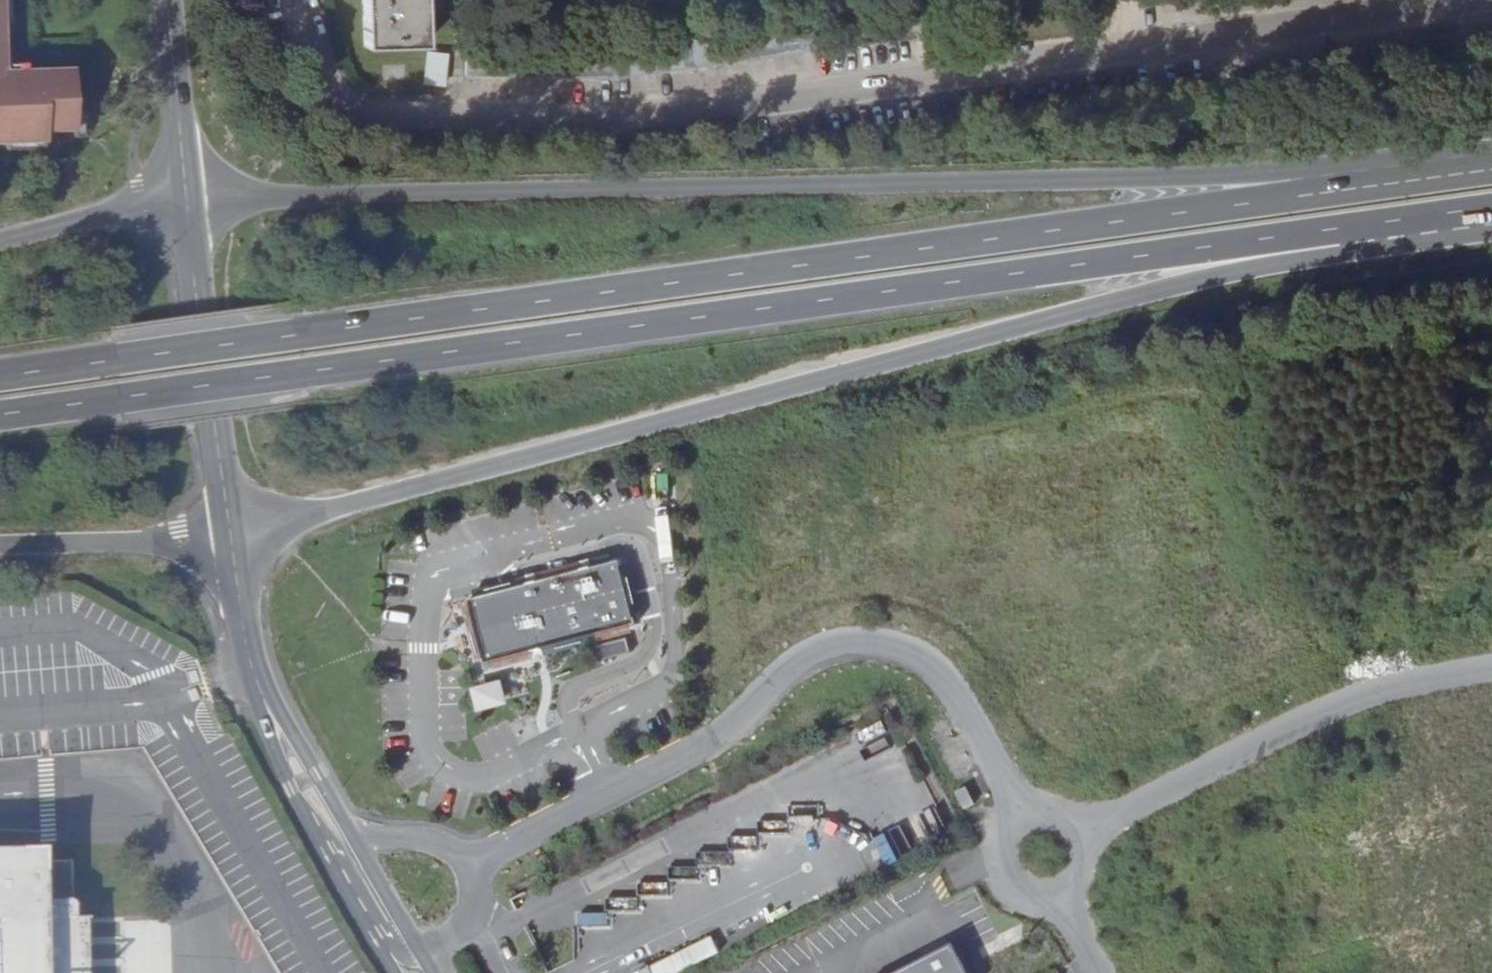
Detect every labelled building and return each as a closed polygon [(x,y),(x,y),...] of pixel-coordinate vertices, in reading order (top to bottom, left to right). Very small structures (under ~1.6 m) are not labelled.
[(75,134),(75,124),(104,123),(101,61),(29,66),(25,0),(0,0),(0,139),(75,134)] [(352,54),(413,52),(412,0),(352,0),(352,54)] [(419,82),(440,85),(445,53),(423,50),(419,82)] [(481,668),(633,629),(616,563),(586,571),(586,568),(578,569),(579,573),(533,585),(532,582),(525,584),(525,587),(464,603),(481,668)] [(597,651),(601,666),(631,658),(627,643),(597,651)] [(468,685),(473,710),(505,704),(500,679),(468,685)] [(0,839),(0,972),(34,972),(32,892),(31,858),(31,856),(31,839),(0,839)] [(31,858),(32,892),(34,972),(75,972),(74,910),(59,910),(60,856),(31,856),(31,858)] [(604,924),(605,914),(579,913),(579,922),(604,924)] [(951,952),(906,972),(961,972),(951,952)]
